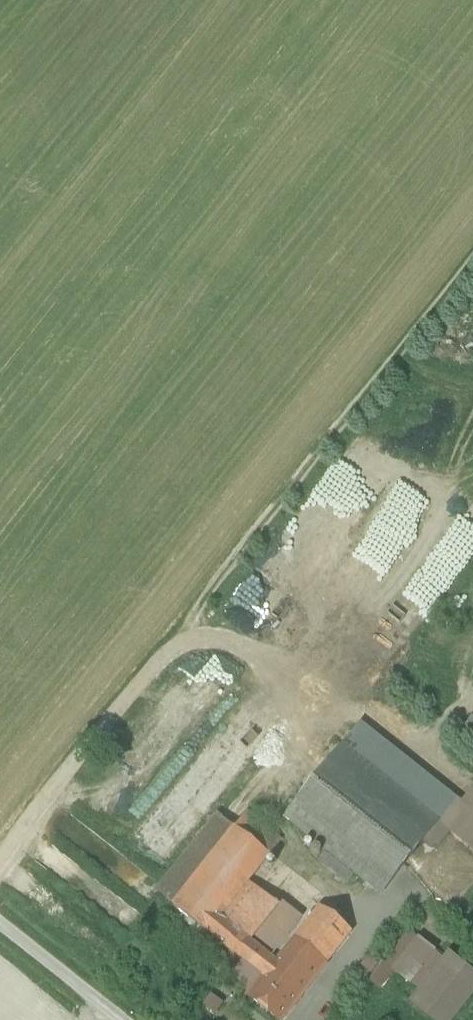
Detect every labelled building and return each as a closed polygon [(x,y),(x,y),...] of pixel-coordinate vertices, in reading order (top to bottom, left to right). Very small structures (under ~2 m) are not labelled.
[(364,547),(380,559),(428,494),(398,471),(358,525),(373,536),(364,547)] [(471,718),(458,735),(472,746),(472,720),(471,718)] [(361,723),(343,747),(439,822),(423,842),(436,852),(450,834),(472,852),(472,787),(461,802),(361,723)] [(439,822),(343,747),(286,818),(327,851),(356,874),(382,894),(423,842),(439,822)] [(281,841),(246,814),(235,828),(269,855),(281,841)] [(218,815),(156,893),(173,906),(235,828),(218,815)] [(235,828),(173,906),(207,934),(247,883),(269,855),(235,828)] [(356,874),(327,851),(319,860),(348,884),(356,874)] [(247,883),(207,934),(244,963),(248,967),(262,950),(239,932),(243,927),(247,930),(270,901),(247,883)] [(270,901),(247,930),(243,927),(239,932),(262,950),(272,958),(302,919),(273,896),(270,901)] [(352,932),(320,907),(295,938),(295,939),(327,964),(352,932)] [(393,971),(418,939),(409,932),(384,963),(393,971)] [(327,964),(295,939),(277,962),(270,970),(301,995),(327,964)] [(418,939),(393,971),(410,984),(435,952),(418,939)] [(270,970),(277,962),(272,958),(262,950),(248,967),(264,979),(260,983),(259,983),(252,992),(248,997),(277,1019),(282,1019),(301,995),(270,970)] [(450,952),(444,959),(419,991),(410,1003),(431,1019),(457,1019),(472,1000),(472,970),(450,952)] [(435,952),(410,984),(419,991),(444,959),(435,952)] [(248,967),(244,963),(232,977),(252,992),(259,983),(260,983),(264,979),(248,967)] [(209,993),(204,1007),(220,1012),(225,998),(209,993)]
